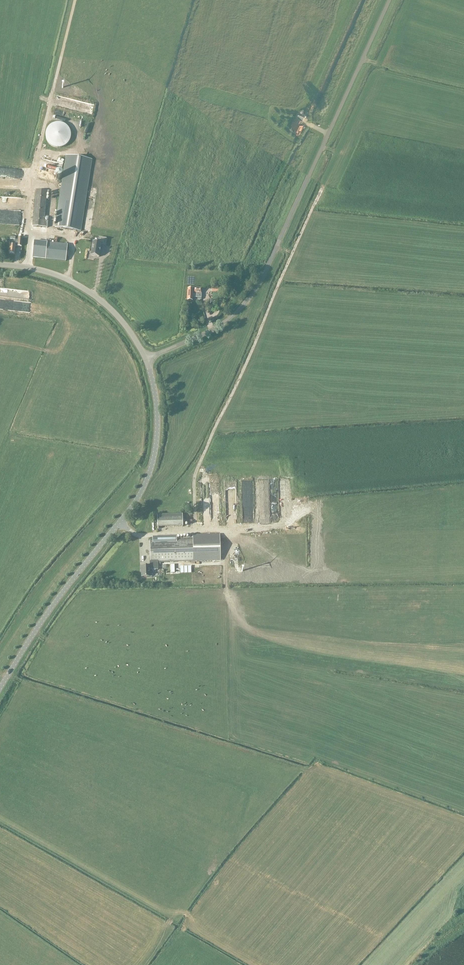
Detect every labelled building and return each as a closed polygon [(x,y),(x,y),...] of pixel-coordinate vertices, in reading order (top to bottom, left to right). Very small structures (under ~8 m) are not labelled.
[(298,116),(297,117),(292,127),(293,127),(292,129),(294,130),(294,131),(298,133),(300,130),(300,131),(303,125),(300,124),(302,120),(303,118),(300,116),(299,117),(298,116)] [(71,138),(71,135),(71,133),(70,131),(69,128),(67,126),(66,125),(63,124),(61,123),(58,123),(56,123),(54,124),(51,125),(50,126),(48,128),(47,131),(46,133),(46,135),(46,138),(47,140),(48,142),(50,144),(51,146),(54,147),(56,148),(58,148),(61,148),(63,147),(66,146),(67,144),(69,142),(70,140),(71,138)] [(92,131),(84,129),(82,138),(90,140),(92,131)] [(66,156),(55,227),(80,231),(91,160),(66,156)] [(56,165),(52,169),(56,173),(60,170),(56,165)] [(19,192),(19,181),(0,180),(0,192),(19,192)] [(44,221),(47,191),(36,190),(33,226),(47,227),(48,221),(44,221)] [(97,196),(89,195),(84,229),(92,230),(97,196)] [(15,240),(15,237),(10,236),(10,243),(9,245),(10,245),(9,253),(14,254),(15,246),(22,246),(22,237),(18,237),(18,240),(15,240)] [(47,243),(47,238),(34,236),(33,248),(37,249),(37,250),(46,251),(45,259),(66,261),(67,245),(47,243)] [(107,239),(99,237),(98,242),(93,241),(91,256),(99,257),(101,245),(106,246),(107,239)] [(192,290),(193,289),(188,288),(187,300),(192,300),(192,297),(197,297),(197,299),(201,299),(201,298),(201,293),(202,288),(194,287),(194,290),(192,290)] [(251,501),(251,486),(243,486),(244,501),(251,501)] [(213,487),(213,495),(222,494),(222,487),(213,487)] [(182,526),(182,514),(157,515),(157,527),(182,526)] [(193,536),(193,539),(163,540),(163,537),(158,537),(159,540),(150,540),(150,562),(151,562),(151,566),(141,566),(142,577),(150,577),(150,570),(158,569),(158,561),(220,560),(219,535),(193,536)]
